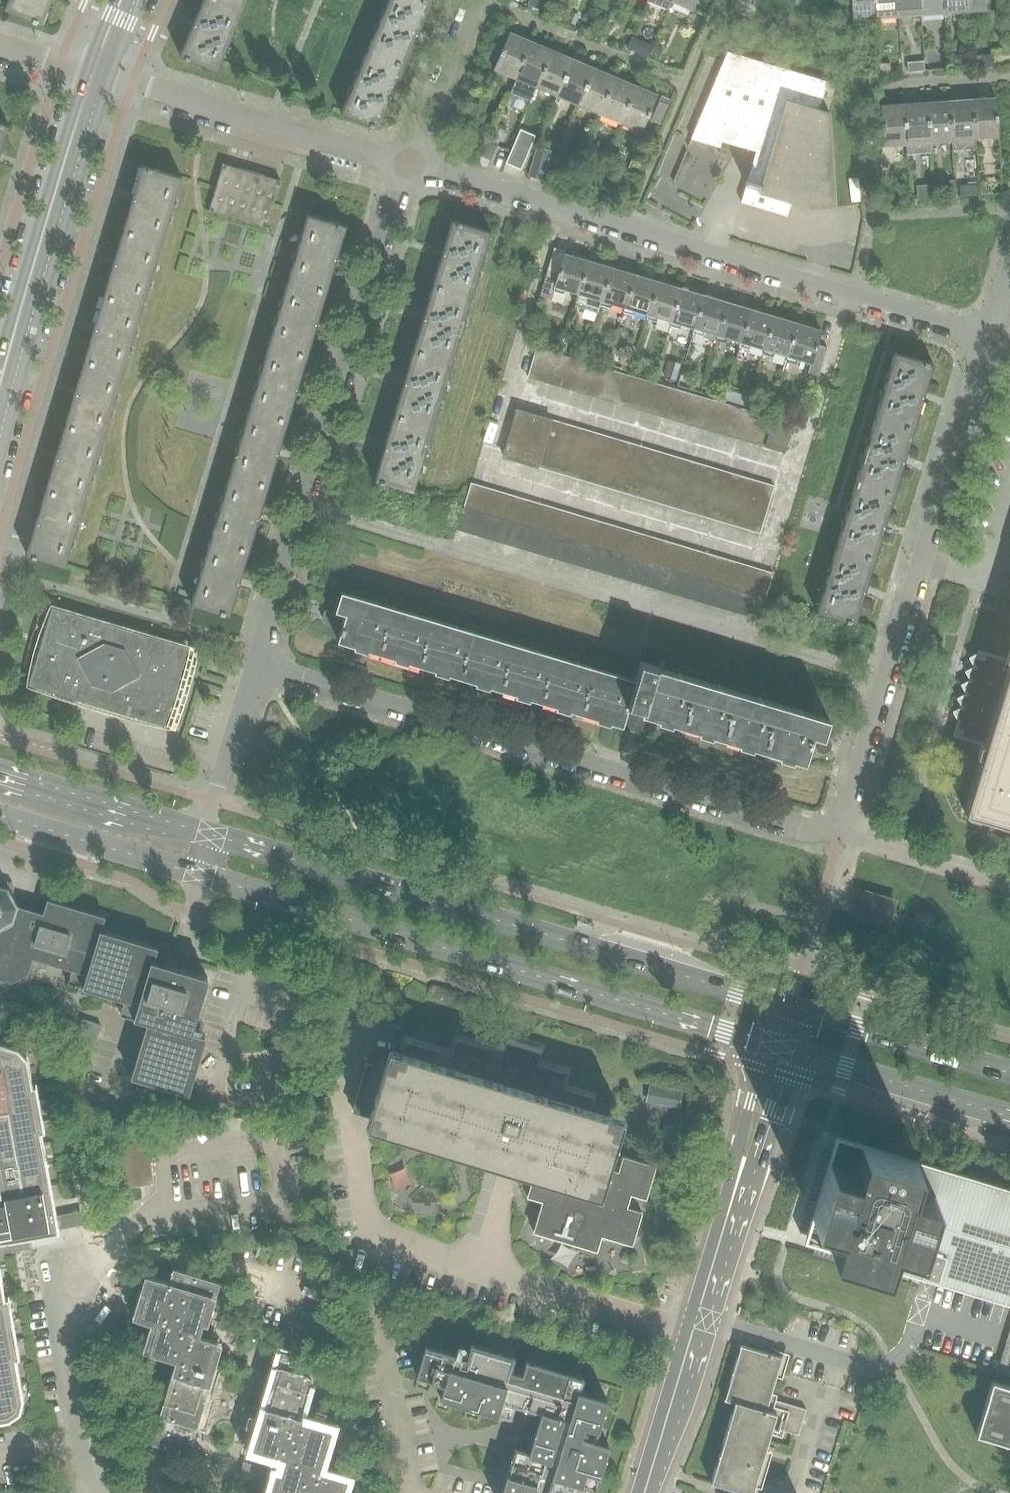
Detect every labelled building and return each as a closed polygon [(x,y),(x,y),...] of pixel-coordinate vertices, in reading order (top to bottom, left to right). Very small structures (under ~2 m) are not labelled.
[(42,25),(52,0),(9,0),(5,9),(42,25)] [(244,9),(222,0),(203,0),(180,56),(217,72),(244,9)] [(244,9),(247,0),(222,0),(244,9)] [(424,0),(388,0),(368,49),(405,65),(431,3),(424,0)] [(528,5),(541,10),(546,0),(545,0),(530,0),(528,5)] [(692,11),(697,0),(672,0),(671,2),(692,11)] [(873,0),(851,0),(852,20),(875,19),(873,0)] [(896,0),(873,0),(875,19),(897,17),(896,0)] [(919,0),(896,0),(897,17),(920,16),(919,0)] [(942,0),(919,0),(920,16),(943,14),(942,0)] [(964,0),(942,0),(943,14),(965,12),(964,0)] [(989,0),(964,0),(965,12),(990,11),(989,0)] [(572,12),(568,22),(576,25),(580,15),(572,12)] [(493,70),(515,79),(532,41),(510,32),(493,70)] [(515,79),(536,88),(553,50),(532,41),(515,79)] [(641,41),(636,51),(646,56),(651,46),(641,41)] [(663,49),(655,45),(651,53),(659,57),(663,49)] [(342,111),(379,127),(405,65),(368,49),(342,111)] [(557,97),(573,59),(553,50),(536,88),(557,97)] [(819,109),(827,81),(727,52),(691,139),(720,147),(721,141),(737,146),(742,129),(761,134),(741,202),(787,216),(791,203),(810,208),(836,206),(829,112),(819,109)] [(994,66),(993,54),(970,56),(971,68),(994,66)] [(557,97),(578,106),(594,67),(573,59),(557,97)] [(962,60),(947,61),(947,70),(962,69),(962,60)] [(924,62),(907,62),(908,72),(924,71),(924,62)] [(891,63),(879,64),(879,73),(891,73),(891,63)] [(578,106),(599,114),(615,76),(594,67),(578,106)] [(599,114),(620,123),(636,85),(615,76),(599,114)] [(658,94),(636,85),(620,123),(642,133),(658,94)] [(998,138),(996,97),(971,98),(974,140),(998,138)] [(951,142),(974,140),(971,98),(948,100),(951,142)] [(929,143),(951,142),(948,100),(926,102),(929,143)] [(660,102),(652,120),(660,123),(668,106),(660,102)] [(906,145),(929,143),(926,102),(903,103),(906,145)] [(906,145),(903,103),(881,105),(884,146),(906,145)] [(9,126),(0,123),(0,156),(9,126)] [(520,169),(530,145),(534,136),(521,130),(516,140),(507,163),(520,169)] [(489,143),(482,157),(489,160),(490,160),(496,146),(489,143)] [(550,154),(536,150),(528,178),(542,182),(550,154)] [(481,157),(478,164),(486,168),(489,160),(482,157),(481,157)] [(223,164),(209,210),(267,227),(281,181),(223,164)] [(144,166),(124,231),(162,242),(182,177),(144,166)] [(931,189),(918,190),(918,200),(932,199),(931,189)] [(308,214),(288,279),(327,290),(346,226),(308,214)] [(432,285),(470,296),(490,231),(452,219),(432,285)] [(104,295),(142,307),(162,242),(124,231),(104,295)] [(559,273),(548,270),(540,295),(562,302),(564,294),(562,293),(564,289),(577,292),(586,260),(565,254),(559,273)] [(609,267),(586,260),(577,292),(573,305),(596,312),(598,304),(609,267)] [(611,303),(623,306),(633,274),(609,267),(598,304),(610,307),(611,303)] [(656,281),(633,274),(623,306),(622,311),(633,314),(634,309),(647,313),(656,281)] [(269,344),(308,355),(327,290),(288,279),(269,344)] [(658,316),(670,320),(680,288),(656,281),(647,313),(645,318),(656,321),(658,316)] [(413,350),(451,361),(470,296),(432,285),(413,350)] [(680,323),(693,327),(702,295),(680,288),(670,320),(669,325),(679,328),(680,323)] [(104,295),(85,360),(123,372),(142,307),(104,295)] [(703,330),(716,334),(726,302),(702,295),(693,327),(691,331),(702,334),(703,330)] [(727,337),(739,341),(749,309),(726,302),(716,334),(715,338),(726,341),(727,337)] [(750,344),(763,347),(772,316),(749,309),(739,341),(738,345),(748,348),(750,344)] [(773,350),(786,354),(796,323),(772,316),(763,347),(761,352),(772,355),(773,350)] [(827,348),(817,344),(821,330),(796,323),(786,354),(785,359),(795,362),(797,358),(811,362),(808,372),(818,375),(827,348)] [(269,344),(249,409),(288,420),(308,355),(269,344)] [(393,415),(431,426),(451,361),(413,350),(393,415)] [(894,350),(893,352),(874,415),(913,426),(933,361),(894,350)] [(545,355),(533,352),(526,376),(537,380),(545,355)] [(549,383),(556,358),(545,355),(537,380),(549,383)] [(560,386),(567,362),(556,358),(549,383),(560,386)] [(65,425),(103,437),(123,372),(85,360),(65,425)] [(571,390),(579,365),(567,362),(560,386),(571,390)] [(582,393),(590,368),(579,365),(571,390),(582,393)] [(594,396),(601,372),(590,368),(582,393),(594,396)] [(666,369),(664,377),(676,380),(678,373),(666,369)] [(605,400),(612,375),(601,372),(594,396),(605,400)] [(616,403),(624,378),(612,375),(605,400),(616,403)] [(628,406),(635,382),(624,378),(616,403),(628,406)] [(639,410),(646,385),(635,382),(628,406),(639,410)] [(650,413),(657,388),(646,385),(639,410),(650,413)] [(661,416),(669,392),(657,388),(650,413),(661,416)] [(673,420),(680,395),(669,392),(661,416),(673,420)] [(684,423),(691,398),(680,395),(673,420),(684,423)] [(695,426),(703,402),(691,398),(684,423),(695,426)] [(269,485),(288,420),(249,409),(230,474),(269,485)] [(537,467),(544,444),(551,420),(516,410),(501,457),(537,467)] [(393,415),(374,480),(412,491),(431,426),(393,415)] [(913,426),(874,415),(855,480),(893,491),(913,426)] [(551,420),(544,444),(555,447),(562,423),(551,420)] [(785,452),(792,428),(770,422),(763,446),(785,452)] [(562,423),(555,447),(566,450),(574,427),(562,423)] [(65,425),(46,490),(84,502),(103,437),(65,425)] [(574,427),(566,450),(577,453),(585,430),(574,427)] [(585,430),(577,453),(588,457),(596,433),(585,430)] [(596,433),(588,457),(599,460),(607,436),(596,433)] [(607,436),(599,460),(610,463),(618,440),(607,436)] [(618,440),(610,463),(621,466),(629,443),(618,440)] [(629,443),(621,466),(633,470),(640,446),(629,443)] [(537,467),(548,470),(555,447),(544,444),(537,467)] [(640,446),(633,470),(644,473),(651,449),(640,446)] [(559,474),(566,450),(555,447),(548,470),(559,474)] [(651,449),(644,473),(655,476),(662,453),(651,449)] [(559,474),(570,477),(577,453),(566,450),(559,474)] [(581,480),(588,457),(577,453),(570,477),(581,480)] [(662,453),(655,476),(666,479),(673,456),(662,453)] [(673,456),(666,479),(677,482),(684,459),(673,456)] [(581,480),(592,483),(599,460),(588,457),(581,480)] [(684,459),(677,482),(688,486),(695,462),(684,459)] [(603,487),(610,463),(599,460),(592,483),(603,487)] [(695,462),(688,486),(699,489),(706,466),(695,462)] [(603,487),(614,490),(621,466),(610,463),(603,487)] [(625,493),(633,470),(621,466),(614,490),(625,493)] [(706,466),(699,489),(710,492),(717,469),(706,466)] [(717,469),(710,492),(721,495),(728,472),(717,469)] [(625,493),(636,496),(644,473),(633,470),(625,493)] [(728,472),(721,495),(732,499),(739,475),(728,472)] [(647,499),(655,476),(644,473),(636,496),(647,499)] [(230,474),(211,539),(250,550),(269,485),(230,474)] [(739,475),(732,499),(743,502),(750,478),(739,475)] [(647,499),(658,503),(666,479),(655,476),(647,499)] [(750,478),(743,502),(754,505),(761,482),(750,478)] [(669,506),(677,482),(666,479),(658,503),(669,506)] [(893,491),(855,480),(835,546),(874,557),(893,491)] [(669,506),(681,509),(688,486),(677,482),(669,506)] [(761,482),(754,505),(765,508),(772,485),(761,482)] [(471,483),(464,507),(475,510),(482,486),(471,483)] [(482,486),(475,510),(486,513),(493,490),(482,486)] [(692,512),(699,489),(688,486),(681,509),(692,512)] [(692,512),(703,516),(710,492),(699,489),(692,512)] [(26,555),(64,567),(84,502),(46,490),(26,555)] [(493,490),(486,513),(487,514),(497,517),(505,493),(493,490)] [(714,519),(721,495),(710,492),(703,516),(714,519)] [(505,493),(497,517),(499,517),(509,520),(516,496),(505,493)] [(714,519),(725,522),(732,499),(721,495),(714,519)] [(516,496),(509,520),(510,521),(520,523),(527,500),(516,496)] [(736,525),(743,502),(732,499),(725,522),(736,525)] [(527,500),(520,523),(522,524),(531,527),(538,503),(527,500)] [(736,525),(747,529),(754,505),(743,502),(736,525)] [(538,503),(531,527),(534,528),(542,530),(549,506),(538,503)] [(747,529),(758,532),(765,508),(754,505),(747,529)] [(549,506),(542,530),(545,531),(553,533),(560,510),(549,506)] [(464,507),(457,530),(468,533),(469,533),(475,510),(464,507)] [(475,510),(469,533),(480,537),(487,514),(486,513),(475,510)] [(560,510),(553,533),(557,535),(565,537),(572,513),(560,510)] [(572,513),(565,537),(568,538),(576,540),(583,516),(572,513)] [(487,514),(480,537),(492,540),(499,517),(497,517),(487,514)] [(583,516),(576,540),(580,541),(587,544),(594,520),(583,516)] [(499,517),(492,540),(503,544),(510,521),(509,520),(499,517)] [(594,520),(587,544),(592,545),(598,547),(605,523),(594,520)] [(510,521),(503,544),(515,547),(522,524),(520,523),(510,521)] [(605,523),(598,547),(603,548),(609,550),(616,526),(605,523)] [(522,524),(515,547),(527,551),(534,528),(531,527),(522,524)] [(616,526),(609,550),(615,552),(620,554),(628,530),(616,526)] [(534,528),(527,551),(538,554),(545,531),(542,530),(534,528)] [(628,530),(620,554),(626,555),(632,557),(639,533),(628,530)] [(545,531),(538,554),(550,557),(557,535),(553,533),(545,531)] [(639,533),(632,557),(638,559),(643,560),(650,536),(639,533)] [(557,535),(550,557),(561,561),(568,538),(565,537),(557,535)] [(650,536),(643,560),(650,562),(654,564),(661,540),(650,536)] [(568,538),(561,561),(573,564),(580,541),(576,540),(568,538)] [(230,615),(250,550),(211,539),(191,604),(230,615)] [(661,540),(654,564),(661,566),(665,567),(672,543),(661,540)] [(580,541),(573,564),(585,568),(592,545),(587,544),(580,541)] [(672,543),(665,567),(673,569),(676,570),(683,546),(672,543)] [(592,545),(585,568),(596,571),(603,548),(598,547),(592,545)] [(683,546),(676,570),(684,573),(687,574),(695,550),(683,546)] [(835,546),(815,611),(854,622),(874,557),(835,546)] [(603,548),(596,571),(608,575),(615,552),(609,550),(603,548)] [(695,550),(687,574),(696,576),(699,577),(706,553),(695,550)] [(615,552),(608,575),(620,578),(626,555),(620,554),(615,552)] [(706,553),(699,577),(708,580),(710,580),(717,556),(706,553)] [(626,555),(620,578),(631,582),(638,559),(632,557),(626,555)] [(717,556),(710,580),(719,583),(721,584),(728,560),(717,556)] [(638,559),(631,582),(643,585),(650,562),(643,560),(638,559)] [(728,560),(721,584),(731,587),(732,587),(739,563),(728,560)] [(650,562),(643,585),(654,589),(661,566),(654,564),(650,562)] [(739,563),(732,587),(742,590),(743,590),(751,566),(739,563)] [(661,566),(654,589),(666,592),(673,569),(665,567),(661,566)] [(751,566),(743,590),(755,594),(762,570),(751,566)] [(673,569),(666,592),(678,595),(684,573),(676,570),(673,569)] [(762,570),(755,594),(766,597),(773,573),(762,570)] [(684,573),(678,595),(689,599),(696,576),(687,574),(684,573)] [(696,576),(689,599),(701,602),(708,580),(699,577),(696,576)] [(708,580),(701,602),(712,606),(719,583),(710,580),(708,580)] [(719,583),(712,606),(724,609),(731,587),(721,584),(719,583)] [(731,587),(724,609),(736,613),(742,590),(732,587),(731,587)] [(742,590),(736,613),(747,616),(754,594),(743,590),(742,590)] [(829,718),(818,715),(817,718),(656,673),(658,666),(640,661),(633,685),(351,601),(353,595),(341,591),(336,610),(330,609),(324,612),(322,618),(325,624),(332,626),(336,622),(343,624),(338,640),(622,725),(623,723),(627,725),(630,730),(637,732),(643,729),(645,723),(642,717),(644,712),(805,761),(809,746),(815,748),(818,752),(824,754),(830,751),(832,745),(830,738),(824,736),(829,718)] [(754,594),(747,616),(759,620),(766,597),(755,594),(754,594)] [(106,707),(150,720),(164,725),(187,648),(53,608),(30,685),(106,707)] [(980,650),(955,734),(985,744),(965,811),(1009,825),(1009,658),(980,650)] [(198,1065),(206,1037),(192,1033),(208,977),(154,961),(158,948),(101,931),(106,917),(48,900),(43,914),(18,907),(19,905),(9,888),(0,886),(0,978),(12,982),(28,973),(31,963),(33,963),(37,961),(38,959),(72,970),(68,984),(137,1004),(133,1018),(147,1022),(131,1077),(189,1094),(198,1065)] [(900,910),(892,907),(894,901),(866,892),(859,917),(887,926),(889,919),(896,921),(900,910)] [(915,915),(913,921),(912,926),(925,930),(928,918),(915,915)] [(590,1110),(594,1097),(594,1096),(563,1087),(567,1071),(537,1062),(541,1046),(508,1036),(498,1068),(485,1064),(490,1049),(457,1039),(448,1069),(436,1066),(441,1050),(407,1040),(404,1053),(390,1049),(384,1068),(367,1063),(361,1085),(353,1112),(369,1117),(367,1126),(533,1177),(527,1196),(542,1201),(534,1232),(597,1250),(602,1235),(632,1244),(642,1211),(627,1207),(630,1193),(647,1198),(656,1165),(623,1155),(618,1171),(606,1167),(615,1136),(620,1119),(590,1110)] [(28,1238),(27,1234),(57,1229),(39,1128),(43,1127),(35,1083),(32,1083),(27,1056),(17,1046),(0,1040),(0,1240),(5,1239),(6,1242),(28,1238)] [(667,1089),(665,1104),(679,1107),(682,1092),(667,1089)] [(79,1131),(90,1129),(88,1120),(77,1121),(79,1131)] [(984,1180),(837,1136),(814,1212),(807,1234),(804,1242),(930,1280),(1009,1304),(1009,1188),(984,1180)] [(145,1441),(187,1454),(204,1398),(200,1397),(217,1341),(198,1335),(201,1323),(206,1325),(220,1281),(173,1267),(169,1281),(146,1274),(141,1289),(145,1290),(137,1318),(155,1324),(147,1351),(181,1362),(161,1428),(150,1425),(145,1441)] [(12,1417),(19,1411),(23,1399),(15,1356),(18,1355),(7,1295),(4,1296),(0,1275),(0,1419),(12,1417)] [(1008,1366),(1009,1358),(1009,1328),(978,1435),(1009,1445),(1009,1367),(1008,1366)] [(609,1444),(595,1440),(607,1398),(579,1390),(583,1377),(525,1360),(521,1373),(510,1370),(514,1357),(471,1344),(467,1357),(426,1345),(416,1375),(444,1383),(440,1397),(497,1414),(497,1415),(509,1419),(510,1418),(511,1418),(515,1404),(540,1411),(529,1450),(514,1446),(500,1492),(579,1492),(581,1484),(595,1489),(609,1444)] [(278,1362),(268,1394),(271,1395),(255,1450),(283,1459),(280,1470),(275,1469),(268,1492),(339,1492),(344,1475),(322,1468),(335,1427),(296,1415),(308,1376),(319,1379),(323,1364),(281,1351),(278,1362)] [(729,1492),(774,1492),(806,1382),(814,1385),(819,1369),(770,1355),(729,1492)]
